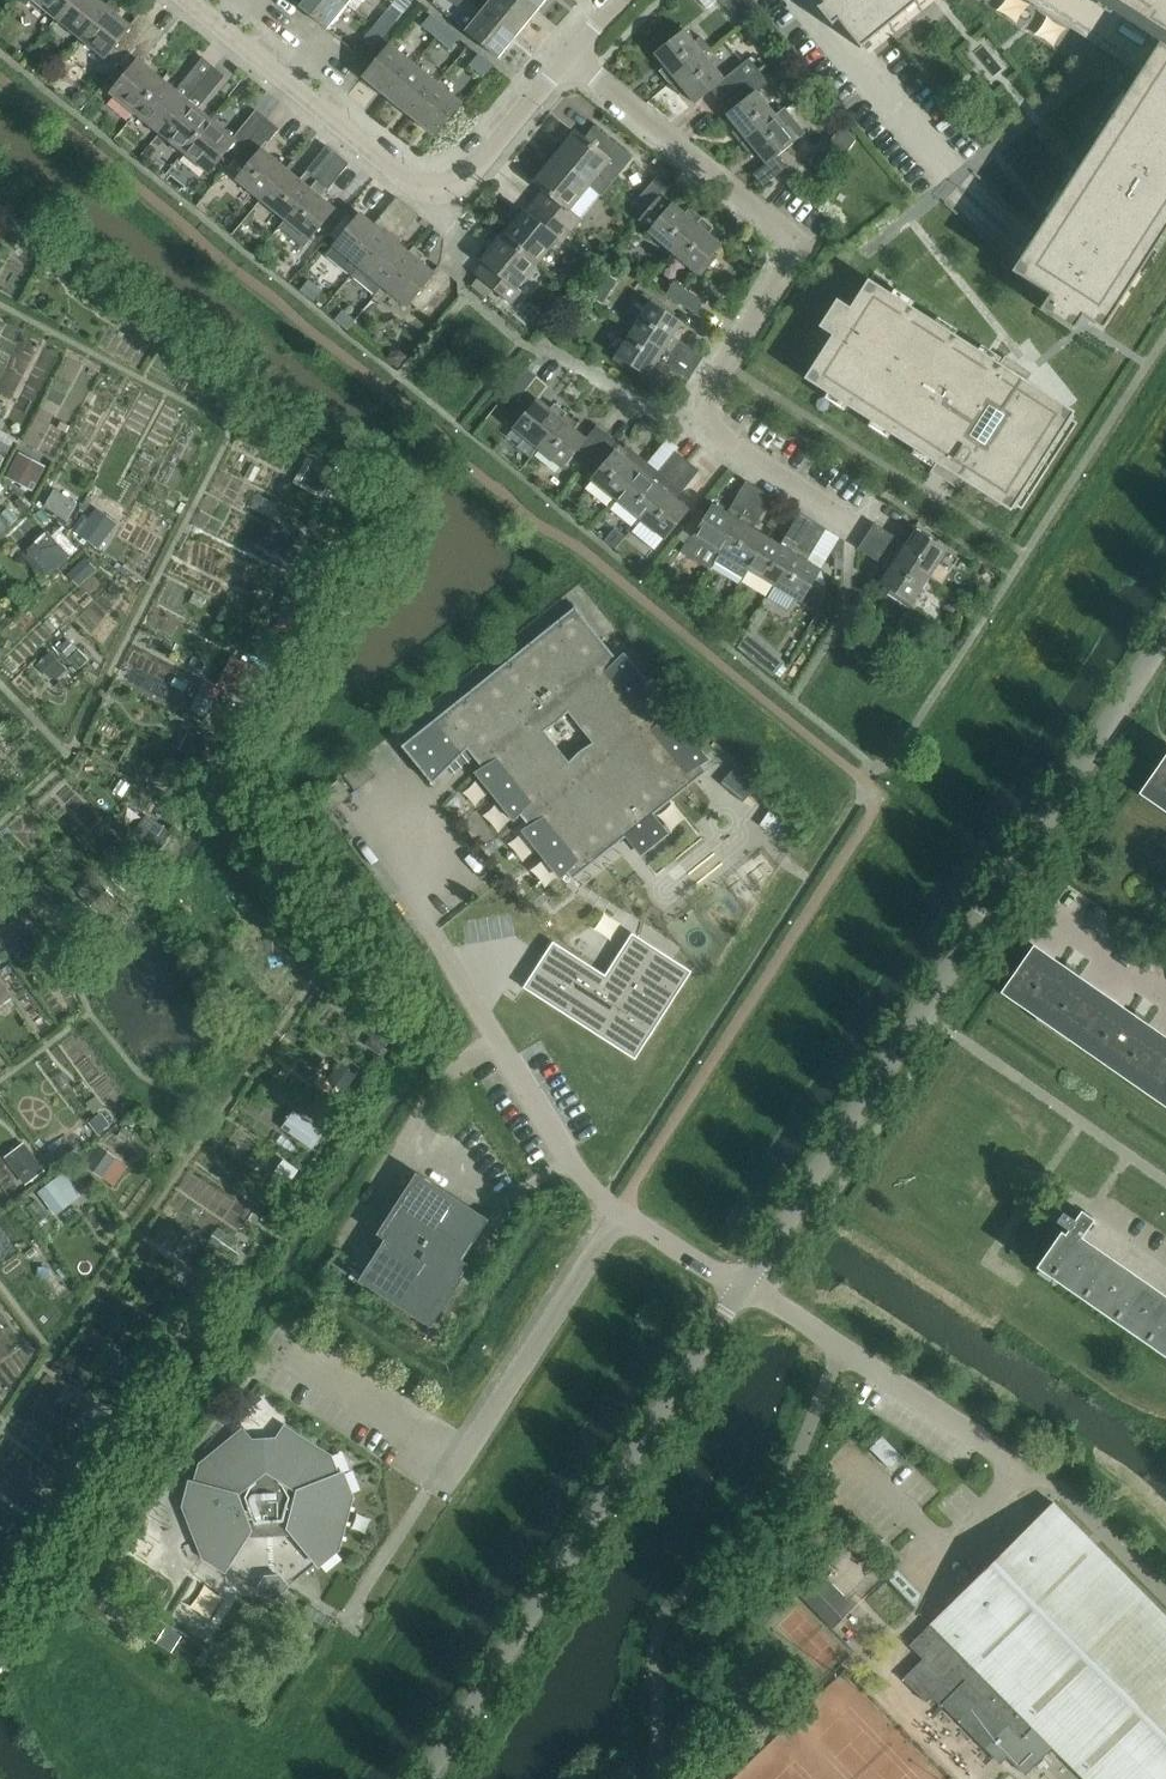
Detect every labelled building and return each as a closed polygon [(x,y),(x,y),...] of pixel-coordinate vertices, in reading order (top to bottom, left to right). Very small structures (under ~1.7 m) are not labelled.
[(55,18),(70,0),(32,0),(55,18)] [(55,18),(80,39),(107,6),(106,5),(110,0),(105,6),(98,0),(70,0),(55,18)] [(112,0),(110,0),(106,5),(107,6),(80,39),(104,59),(110,52),(121,62),(151,25),(139,15),(130,26),(115,14),(121,7),(112,0)] [(339,0),(296,0),(294,3),(327,30),(346,6),(339,0)] [(485,8),(518,34),(537,10),(525,0),(491,0),(485,8)] [(537,10),(546,0),(525,0),(537,10)] [(823,3),(817,8),(832,26),(838,21),(860,49),(920,0),(821,0),(823,3)] [(1097,38),(1102,30),(1148,60),(1012,271),(1049,295),(1040,309),(1073,330),(1082,316),(1102,330),(1165,231),(1165,0),(1038,0),(1097,38)] [(518,34),(485,8),(465,32),(498,59),(518,34)] [(385,12),(372,27),(384,37),(396,22),(385,12)] [(435,37),(445,26),(431,14),(421,26),(435,37)] [(151,25),(121,62),(119,65),(128,72),(110,94),(135,114),(162,80),(140,62),(163,34),(151,25)] [(459,38),(445,26),(435,37),(449,49),(459,38)] [(668,83),(704,54),(681,26),(661,43),(664,46),(654,54),(665,67),(659,72),(668,83)] [(384,37),(372,27),(361,41),(373,50),(384,37)] [(386,97),(413,64),(389,44),(362,77),(386,97)] [(493,66),(493,65),(479,53),(469,65),(483,77),(493,66)] [(704,54),(668,83),(678,95),(684,91),(694,104),(711,90),(720,101),(758,70),(749,59),(724,79),(704,54)] [(162,80),(135,114),(159,134),(214,67),(202,58),(175,91),(162,80)] [(413,64),(386,97),(410,116),(437,84),(413,64)] [(214,67),(159,134),(184,154),(211,120),(197,109),(224,77),(214,67)] [(758,70),(720,101),(729,113),(726,115),(737,128),(731,133),(740,144),(776,116),(756,91),(768,82),(758,70)] [(461,103),(437,84),(410,116),(434,136),(461,103)] [(785,108),(776,116),(740,144),(750,156),(756,152),(766,164),(753,175),(763,187),(786,167),(777,156),(805,133),(785,108)] [(211,120),(184,154),(208,174),(226,152),(235,160),(268,120),(256,110),(233,138),(211,120)] [(279,129),(268,120),(235,160),(245,168),(235,181),(260,201),(287,168),(263,149),(279,129)] [(856,141),(842,124),(825,148),(842,160),(856,141)] [(574,132),(554,157),(589,186),(609,162),(620,171),(631,158),(594,128),(584,140),(574,132)] [(299,179),(287,168),(260,201),(284,221),(338,155),(326,146),(299,179)] [(349,164),(338,155),(284,221),(309,241),(335,208),(322,197),(349,164)] [(589,186),(554,157),(533,182),(543,190),(534,201),(571,231),(581,219),(569,210),(589,186)] [(816,173),(808,186),(807,186),(822,195),(830,183),(816,173)] [(408,207),(396,197),(373,225),(360,214),(334,246),(358,266),(408,207)] [(671,254),(702,219),(690,209),(685,214),(672,203),(670,206),(659,197),(638,221),(649,231),(647,234),(671,254)] [(522,210),(502,235),(537,265),(557,240),(561,244),(571,231),(534,201),(524,212),(522,210)] [(408,207),(358,266),(382,286),(409,254),(408,253),(395,243),(418,215),(408,207)] [(713,228),(702,219),(671,254),(695,275),(721,244),(708,234),(713,228)] [(537,265),(502,235),(481,260),(483,262),(474,274),(511,304),(521,292),(517,288),(537,265)] [(409,254),(382,286),(407,306),(419,291),(430,301),(450,276),(438,266),(434,271),(432,273),(418,262),(424,255),(413,247),(408,253),(409,254)] [(886,301),(891,294),(868,279),(850,308),(837,299),(819,327),(832,335),(804,378),(827,393),(832,386),(852,399),(847,406),(870,421),(875,414),(896,427),(891,434),(914,449),(919,441),(939,455),(935,462),(1011,511),(1013,508),(1010,506),(1025,483),(1018,478),(1031,456),(1039,461),(1041,458),(1033,453),(1047,432),(1055,437),(1070,413),(1073,415),(1075,412),(998,363),(994,370),(973,357),(978,350),(955,335),(950,342),(929,329),(934,322),(911,307),(906,314),(886,301)] [(695,314),(703,301),(673,282),(665,295),(695,314)] [(649,302),(632,329),(695,369),(704,357),(672,337),(681,323),(649,302)] [(355,320),(343,310),(335,319),(347,329),(355,320)] [(695,369),(632,329),(612,360),(634,374),(637,369),(647,376),(656,362),(687,382),(695,369)] [(538,449),(567,414),(554,404),(550,409),(537,399),(548,386),(536,377),(517,401),(524,407),(509,426),(538,449)] [(578,423),(567,414),(538,449),(562,469),(577,450),(589,459),(608,436),(596,426),(586,439),(574,429),(578,423)] [(1,465),(15,439),(0,431),(0,464),(1,465)] [(624,448),(608,436),(589,459),(600,468),(591,480),(615,500),(646,462),(626,445),(624,448)] [(19,447),(5,471),(29,484),(43,460),(19,447)] [(659,472),(646,462),(615,500),(639,519),(687,461),(675,451),(659,472)] [(699,471),(687,461),(639,519),(664,540),(689,510),(676,499),(699,471)] [(759,489),(746,481),(727,513),(713,505),(693,537),(720,554),(759,489)] [(62,521),(77,502),(53,484),(39,503),(62,521)] [(759,489),(720,554),(713,566),(739,582),(747,570),(766,537),(753,529),(772,497),(759,489)] [(96,550),(123,520),(97,497),(70,528),(96,550)] [(780,545),(766,537),(747,570),(774,586),(812,521),(799,514),(780,545)] [(319,534),(325,524),(311,517),(305,527),(319,534)] [(301,531),(295,527),(292,532),(267,518),(254,543),(294,565),(301,551),(292,547),(301,531)] [(812,521),(774,586),(813,610),(826,588),(814,580),(820,569),(806,561),(825,529),(812,521)] [(40,572),(79,550),(63,523),(24,545),(40,572)] [(874,524),(866,536),(929,577),(946,551),(914,530),(905,544),(874,524)] [(605,538),(616,547),(625,536),(615,527),(605,538)] [(929,577),(866,536),(858,549),(889,569),(880,583),(912,604),(929,577)] [(575,607),(402,746),(433,784),(467,749),(483,768),(479,771),(516,817),(520,814),(529,826),(526,829),(563,875),(566,872),(572,880),(626,836),(642,856),(668,835),(665,831),(652,815),(664,806),(707,772),(701,765),(704,762),(667,716),(664,718),(654,706),(658,703),(621,657),(617,660),(575,607)] [(56,650),(37,656),(44,677),(63,671),(56,650)] [(261,670),(260,669),(232,655),(216,686),(245,701),(261,670)] [(1139,794),(1165,813),(1165,754),(1139,794)] [(743,803),(758,786),(737,766),(721,783),(743,803)] [(331,811),(351,796),(338,780),(319,795),(331,811)] [(773,805),(759,825),(784,842),(798,822),(773,805)] [(554,943),(525,987),(635,1058),(690,972),(633,936),(606,977),(554,943)] [(1001,992),(1002,993),(1004,990),(1165,1102),(1165,1044),(1030,953),(1032,950),(1031,949),(1001,992)] [(11,997),(0,979),(0,1004),(11,997)] [(25,1179),(44,1161),(22,1138),(3,1156),(25,1179)] [(110,1184),(127,1165),(104,1145),(87,1164),(110,1184)] [(80,1170),(67,1179),(76,1193),(89,1184),(80,1170)] [(416,1173),(377,1234),(385,1239),(417,1259),(430,1240),(462,1261),(462,1260),(489,1220),(416,1173)] [(52,1176),(36,1188),(54,1212),(70,1200),(52,1176)] [(12,1241),(24,1231),(0,1200),(0,1225),(12,1241)] [(1036,1267),(1165,1357),(1165,1305),(1077,1243),(1093,1219),(1092,1218),(1093,1216),(1084,1210),(1083,1212),(1082,1211),(1079,1216),(1067,1207),(1060,1216),(1047,1234),(1055,1240),(1036,1267)] [(385,1239),(358,1280),(431,1327),(471,1266),(462,1260),(462,1261),(430,1240),(417,1259),(385,1239)] [(77,1423),(107,1445),(122,1424),(91,1403),(77,1423)] [(182,1505),(203,1559),(205,1558),(204,1557),(207,1556),(226,1569),(251,1531),(262,1530),(263,1537),(277,1536),(276,1529),(288,1529),(317,1563),(335,1548),(337,1549),(337,1551),(338,1551),(353,1495),(351,1495),(351,1496),(349,1495),(340,1474),(334,1476),(328,1459),(329,1457),(330,1458),(331,1456),(283,1426),(282,1427),(283,1428),(276,1439),(251,1440),(243,1430),(244,1430),(243,1428),(200,1464),(201,1465),(202,1465),(203,1466),(198,1484),(193,1482),(187,1505),(184,1506),(184,1504),(182,1505)] [(891,1470),(903,1457),(882,1436),(870,1448),(891,1470)] [(930,1624),(909,1645),(910,1646),(923,1658),(903,1679),(926,1702),(934,1695),(1000,1763),(1007,1756),(1025,1774),(1053,1747),(1080,1775),(1084,1778),(1165,1778),(1165,1616),(1053,1502),(930,1624)] [(822,1573),(798,1596),(830,1629),(854,1606),(822,1573)] [(279,1576),(265,1576),(257,1588),(273,1599),(288,1587),(279,1576)] [(184,1636),(166,1625),(156,1641),(174,1652),(184,1636)] [(176,1654),(193,1665),(204,1649),(187,1638),(176,1654)]
